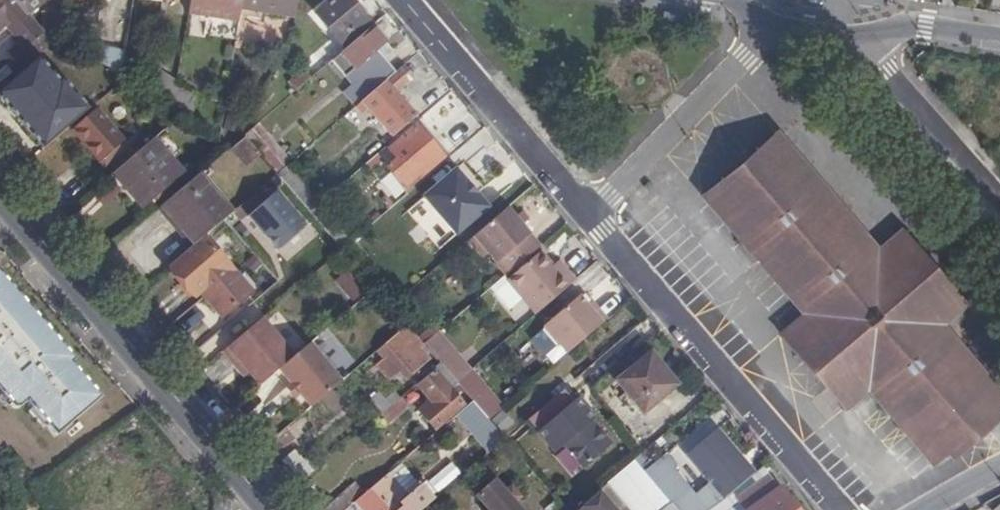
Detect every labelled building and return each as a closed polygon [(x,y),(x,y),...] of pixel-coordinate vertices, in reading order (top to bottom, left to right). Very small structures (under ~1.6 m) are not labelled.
[(26,45),(41,32),(53,44),(61,37),(64,14),(50,0),(0,0),(0,27),(5,22),(8,26),(4,30),(12,38),(16,35),(26,45)] [(187,14),(213,19),(238,23),(240,9),(241,0),(189,0),(187,14)] [(295,18),(298,0),(241,0),(240,9),(295,18)] [(370,25),(349,0),(331,0),(316,13),(338,39),(345,47),(370,25)] [(375,21),(357,0),(349,0),(370,25),(372,23),(375,21)] [(238,23),(213,19),(211,34),(235,38),(238,23)] [(345,47),(333,58),(353,83),(344,91),(356,105),(385,80),(396,70),(383,55),(392,47),(372,23),(370,25),(345,47)] [(22,70),(53,44),(41,32),(26,45),(11,58),(22,70)] [(137,61),(125,59),(123,77),(126,79),(133,83),(137,61)] [(396,70),(385,80),(394,91),(415,74),(405,63),(396,70)] [(303,69),(290,81),(297,89),(310,78),(303,69)] [(151,70),(148,92),(168,106),(173,83),(151,70)] [(385,80),(356,105),(363,112),(368,108),(391,134),(414,114),(405,104),(394,91),(385,80)] [(173,83),(168,106),(180,114),(192,121),(197,97),(173,83)] [(97,110),(74,130),(100,159),(121,139),(97,110)] [(244,134),(259,152),(262,154),(276,143),(259,122),(244,134)] [(409,191),(448,160),(417,126),(389,149),(397,159),(388,167),(409,191)] [(704,202),(782,135),(779,131),(700,198),(704,202)] [(244,134),(231,146),(246,164),(259,152),(244,134)] [(995,405),(999,401),(999,382),(944,316),(957,305),(898,237),(882,251),(782,135),(704,202),(803,319),(791,329),(848,396),(868,379),(934,456),(979,418),(975,413),(991,400),(995,405)] [(153,138),(113,173),(143,205),(182,172),(153,138)] [(276,143),(262,154),(278,173),(288,164),(292,160),(276,143)] [(310,211),(321,201),(288,164),(278,173),(310,211)] [(456,169),(424,197),(457,235),(489,208),(456,169)] [(203,170),(162,205),(194,243),(202,236),(214,226),(232,211),(235,209),(203,170)] [(235,209),(232,211),(240,221),(266,198),(258,189),(235,209)] [(275,194),(248,217),(277,250),(304,228),(275,194)] [(354,239),(321,201),(310,211),(343,249),(354,239)] [(531,234),(508,208),(474,236),(498,263),(531,234)] [(898,237),(957,305),(961,299),(903,233),(898,237)] [(541,245),(531,234),(498,263),(508,273),(539,246),(541,245)] [(194,243),(169,263),(196,296),(203,290),(210,299),(225,316),(251,294),(238,278),(202,236),(194,243)] [(543,251),(539,246),(508,273),(505,275),(509,280),(543,251)] [(543,251),(509,280),(521,295),(555,266),(543,251)] [(568,269),(561,261),(555,266),(562,274),(568,269)] [(538,314),(578,280),(568,269),(562,274),(555,266),(521,295),(538,314)] [(0,276),(0,395),(10,408),(18,410),(26,403),(54,436),(99,398),(0,276)] [(352,286),(361,298),(373,288),(363,277),(352,286)] [(569,353),(609,319),(599,307),(594,311),(589,306),(581,296),(546,327),(569,353)] [(594,301),(589,306),(594,311),(599,307),(594,301)] [(247,374),(258,386),(280,368),(293,357),(261,319),(221,352),(235,368),(239,364),(247,374)] [(75,356),(85,347),(65,325),(55,334),(75,356)] [(408,325),(375,352),(382,360),(376,365),(389,380),(399,372),(405,379),(430,358),(420,347),(424,343),(408,325)] [(848,396),(791,329),(785,335),(843,405),(848,396)] [(437,333),(425,344),(441,362),(454,352),(437,333)] [(302,393),(313,406),(343,381),(310,342),(293,357),(280,368),(291,380),(302,393)] [(654,351),(646,358),(671,387),(678,379),(654,351)] [(454,352),(441,362),(443,365),(446,367),(457,356),(454,352)] [(457,356),(446,367),(457,382),(471,371),(457,356)] [(620,380),(646,410),(656,400),(671,387),(646,358),(620,380)] [(239,364),(235,368),(243,377),(247,374),(239,364)] [(446,367),(443,365),(418,385),(429,399),(418,408),(435,428),(459,407),(448,394),(459,385),(457,382),(446,367)] [(470,374),(461,383),(470,394),(480,386),(470,374)] [(302,393),(291,380),(287,383),(298,396),(302,393)] [(567,386),(564,388),(574,400),(577,397),(567,386)] [(564,388),(528,419),(555,451),(564,444),(583,467),(611,443),(592,421),(595,418),(588,409),(577,397),(574,400),(564,388)] [(369,401),(380,414),(399,398),(393,391),(383,399),(378,393),(369,401)] [(577,397),(588,409),(591,407),(581,395),(577,397)] [(399,398),(380,414),(388,424),(409,406),(401,397),(399,398)] [(645,450),(666,431),(664,429),(656,420),(666,411),(656,400),(646,410),(627,428),(645,450)] [(999,414),(999,410),(995,405),(991,400),(975,413),(979,418),(988,425),(999,414)] [(490,420),(473,401),(464,409),(497,445),(506,438),(490,420)] [(725,495),(751,474),(738,459),(742,456),(718,430),(690,454),(710,477),(725,495)] [(283,459),(302,481),(312,472),(293,450),(283,459)] [(670,452),(647,471),(656,482),(679,462),(670,452)] [(673,501),(656,482),(647,471),(636,458),(608,482),(632,509),(680,509),(673,501)] [(404,459),(392,469),(412,492),(423,482),(404,459)] [(435,490),(460,475),(453,463),(427,478),(435,490)] [(739,509),(796,509),(763,466),(728,495),(739,509)] [(428,505),(438,496),(425,481),(423,482),(412,492),(392,469),(365,493),(356,500),(365,509),(422,509),(428,505)] [(356,500),(365,493),(355,481),(322,509),(344,509),(356,500)] [(478,495),(491,509),(518,509),(511,502),(521,493),(512,482),(502,491),(494,481),(478,495)] [(680,509),(707,509),(718,501),(712,493),(702,501),(691,488),(673,501),(680,509)] [(601,493),(581,509),(616,509),(601,493)] [(728,495),(710,509),(739,509),(728,495)]
